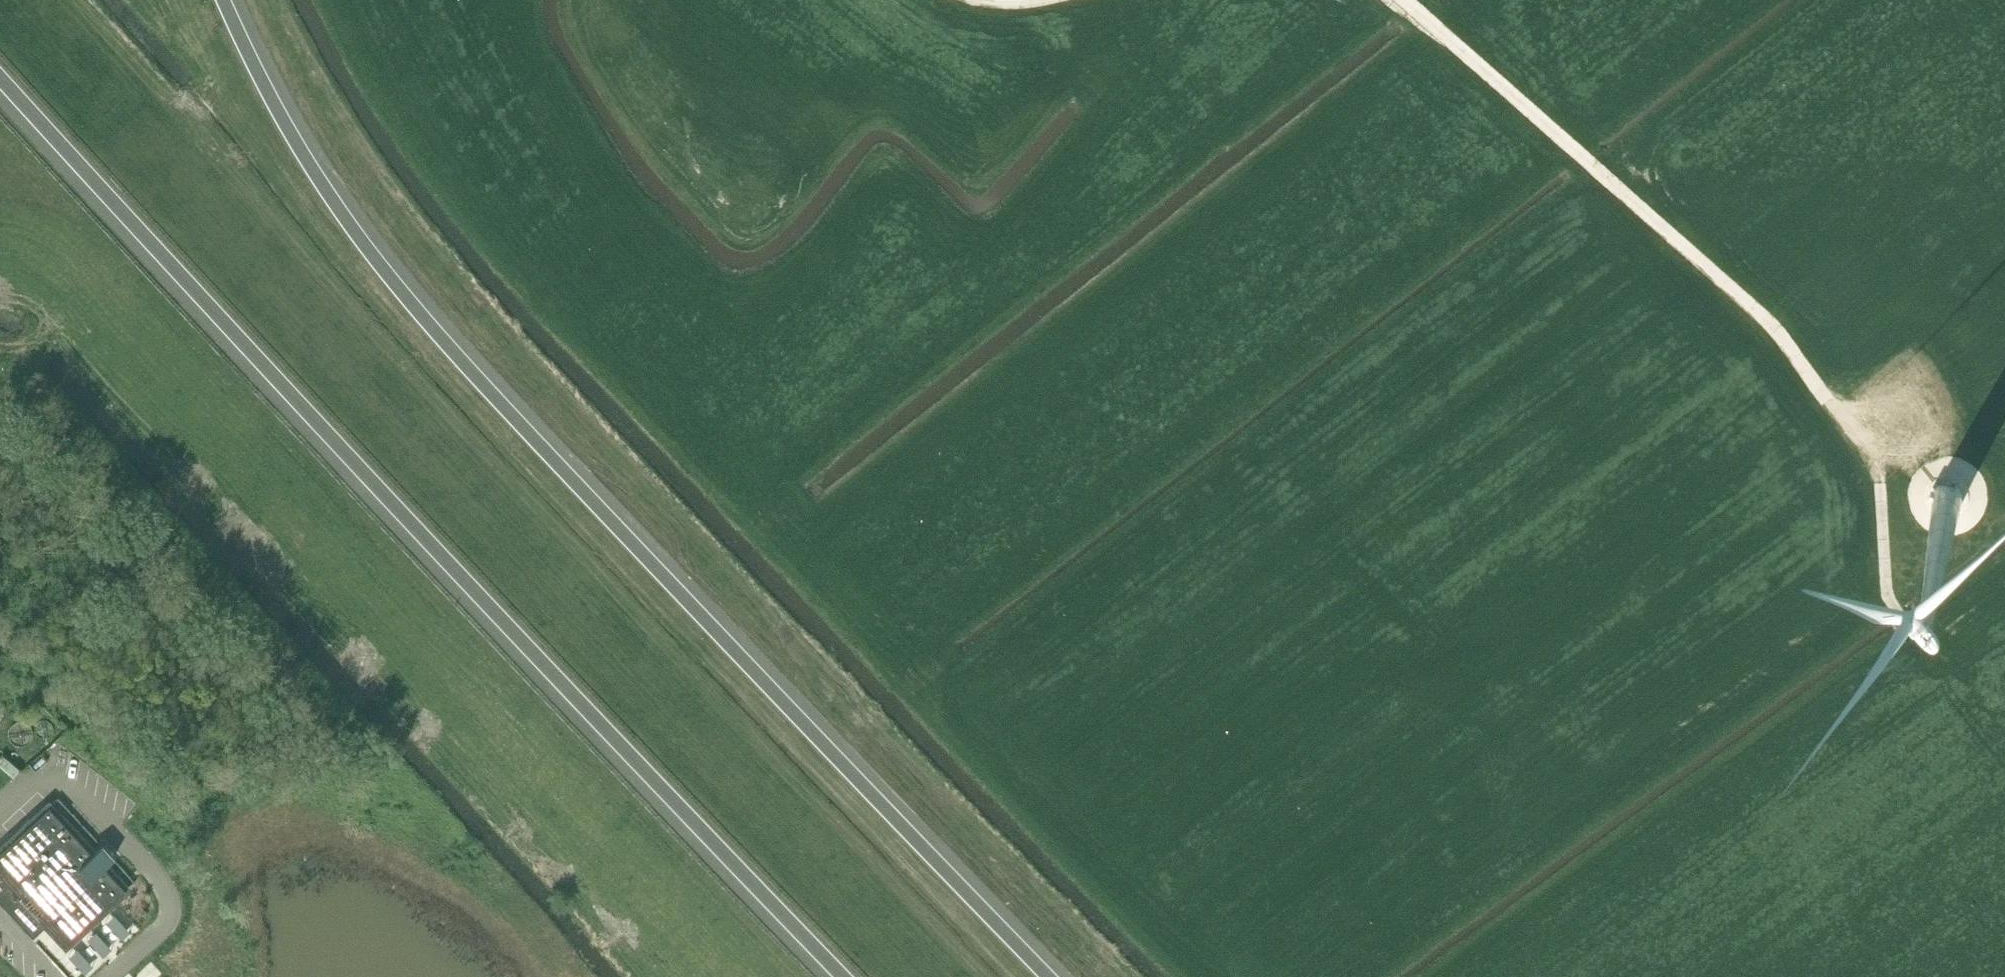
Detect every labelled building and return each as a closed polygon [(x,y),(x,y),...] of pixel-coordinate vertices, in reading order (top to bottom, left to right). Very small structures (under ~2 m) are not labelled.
[(1942,482),(1940,483),(1939,484),(1937,486),(1936,487),(1935,488),(1935,489),(1934,491),(1933,493),(1933,494),(1933,495),(1933,497),(1933,499),(1934,501),(1935,503),(1936,505),(1937,506),(1937,507),(1939,508),(1941,509),(1943,510),(1945,511),(1947,511),(1948,511),(1950,511),(1951,511),(1952,511),(1953,510),(1954,510),(1956,509),(1957,508),(1958,508),(1958,507),(1959,506),(1960,505),(1962,503),(1963,498),(1963,496),(1963,494),(1963,492),(1962,490),(1961,488),(1960,486),(1959,485),(1957,484),(1955,483),(1953,482),(1951,481),(1949,481),(1947,481),(1945,481),(1942,482)] [(47,923),(65,943),(126,888),(104,864),(115,855),(102,841),(92,851),(49,804),(0,849),(0,872),(8,880),(0,887),(0,900),(3,903),(33,936),(47,923)]
